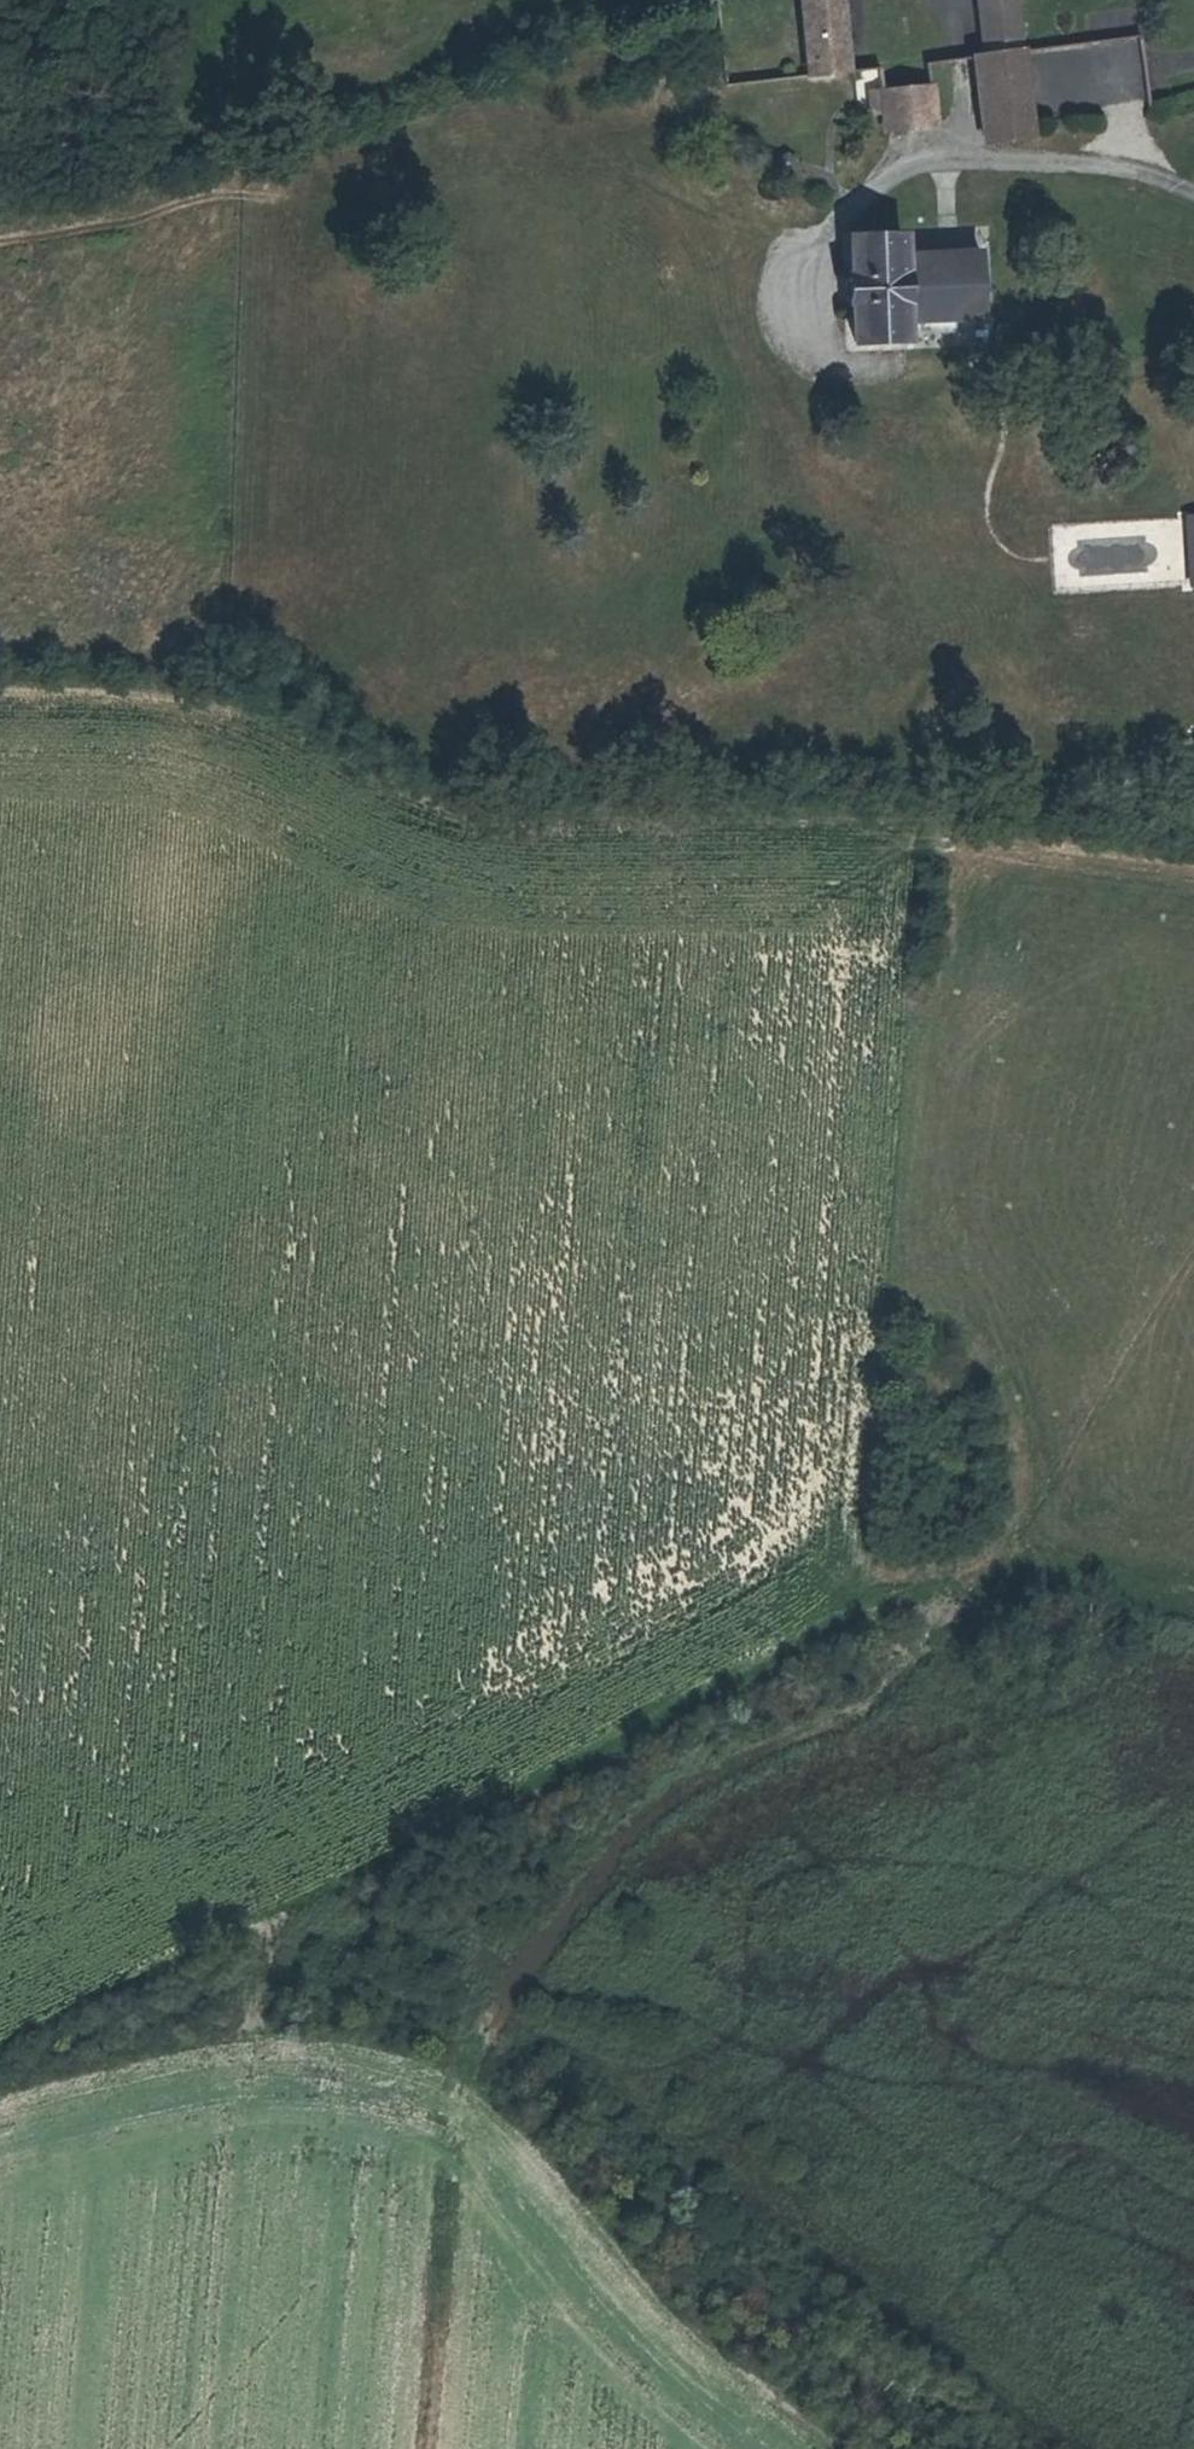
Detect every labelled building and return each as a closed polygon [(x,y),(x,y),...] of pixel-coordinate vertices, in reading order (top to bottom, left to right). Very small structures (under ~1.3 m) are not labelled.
[(806,59),(845,57),(842,0),(802,0),(806,59)] [(1032,141),(1024,59),(982,64),(989,146),(1032,141)] [(938,73),(875,76),(876,100),(889,99),(890,115),(942,112),(938,73)] [(890,236),(889,224),(830,227),(834,329),(898,326),(896,303),(970,300),(966,234),(890,236)]
